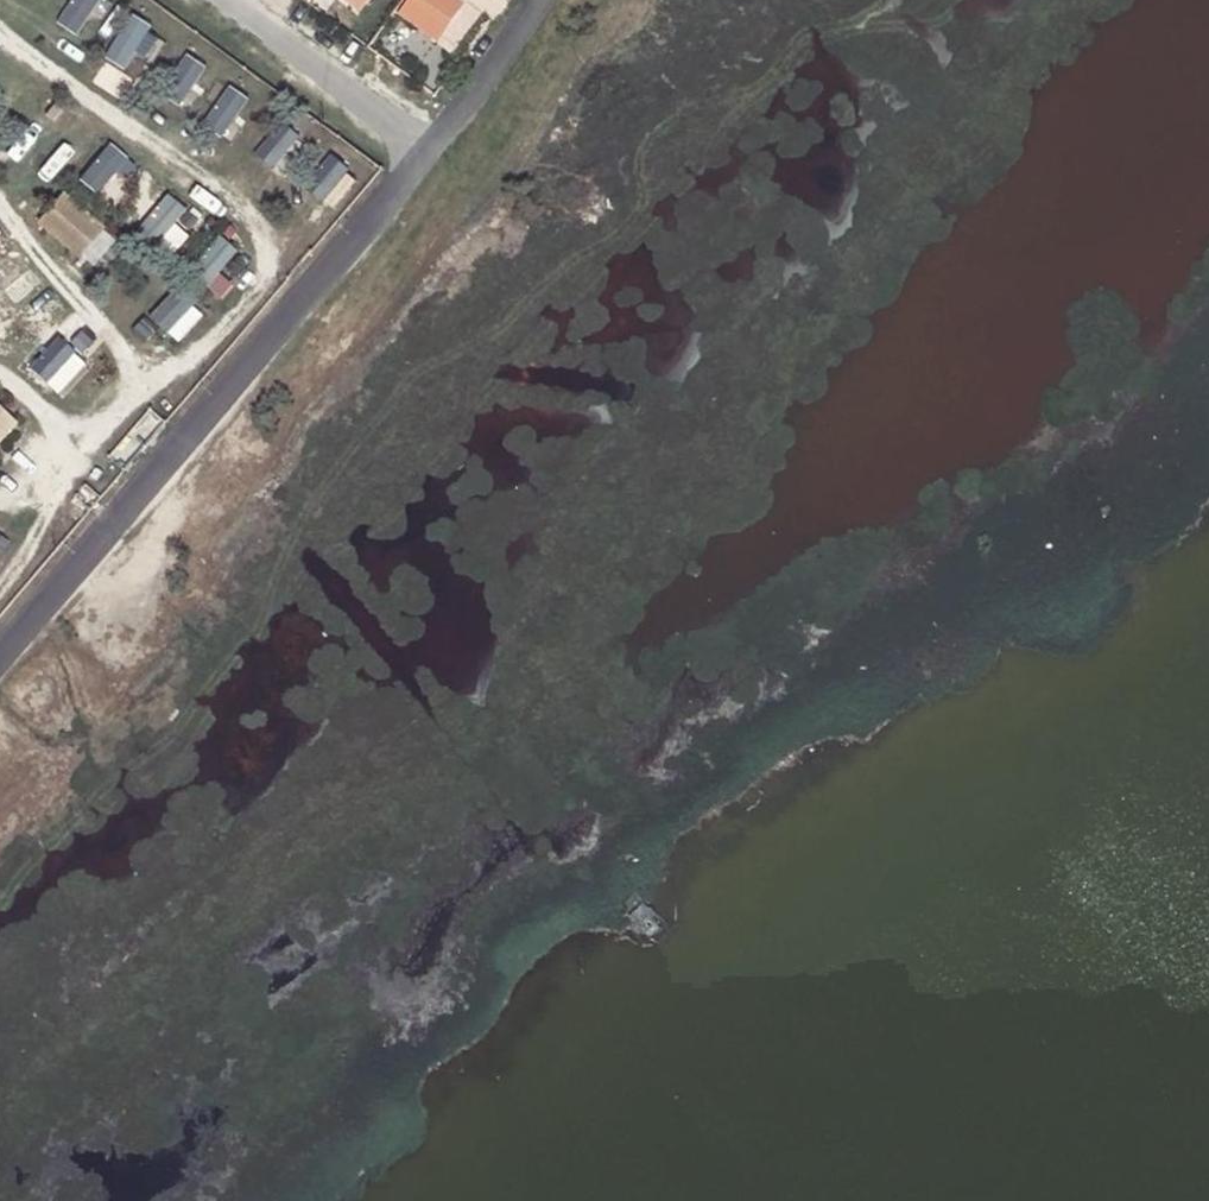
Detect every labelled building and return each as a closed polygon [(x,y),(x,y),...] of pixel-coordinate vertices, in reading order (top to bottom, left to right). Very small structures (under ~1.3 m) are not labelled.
[(104,0),(72,0),(60,18),(83,32),(104,0)] [(501,0),(408,0),(396,15),(435,45),(466,2),(479,12),(488,19),(502,1),(501,0)] [(447,54),(479,12),(466,2),(435,45),(447,54)] [(136,9),(109,52),(129,65),(156,23),(136,9)] [(187,47),(161,87),(186,103),(212,63),(187,47)] [(233,80),(208,118),(230,133),(256,96),(233,80)] [(283,115),(258,154),(288,173),(313,135),(283,115)] [(117,144),(85,171),(99,187),(130,160),(117,144)] [(315,149),(306,191),(345,199),(354,157),(315,149)] [(80,255),(105,223),(61,187),(35,219),(80,255)] [(148,224),(167,237),(191,200),(171,187),(148,224)] [(193,265),(227,295),(240,281),(224,266),(242,246),(224,230),(193,265)] [(183,338),(211,307),(182,281),(153,311),(183,338)] [(16,423),(0,407),(0,439),(16,423)] [(1077,478),(1086,490),(1099,481),(1089,469),(1077,478)] [(628,809),(636,817),(643,811),(636,803),(628,809)]
